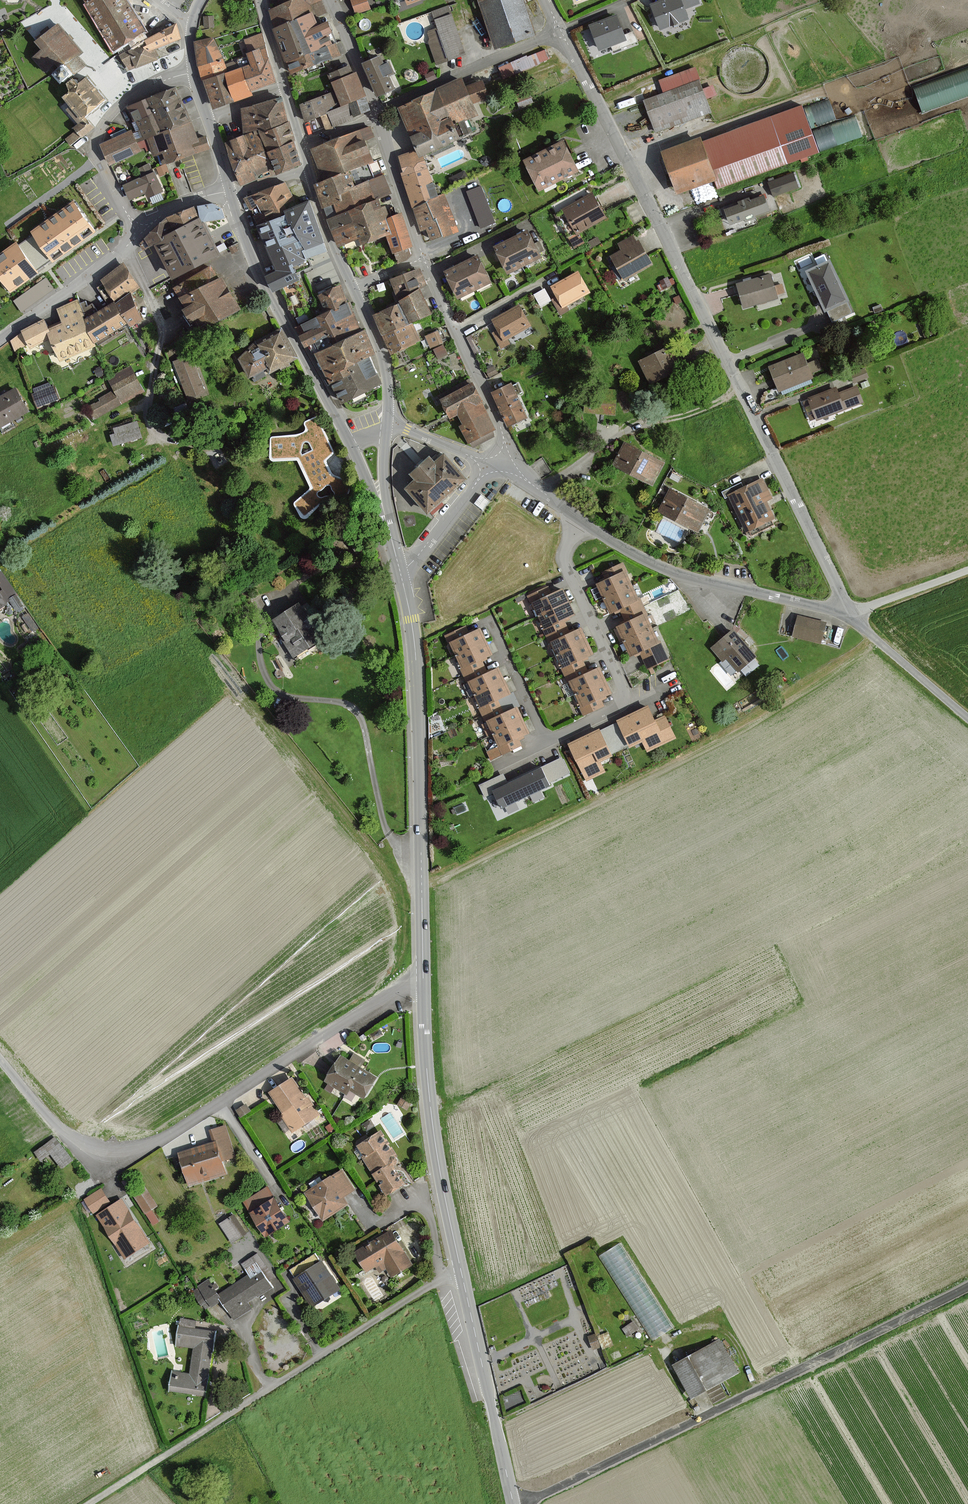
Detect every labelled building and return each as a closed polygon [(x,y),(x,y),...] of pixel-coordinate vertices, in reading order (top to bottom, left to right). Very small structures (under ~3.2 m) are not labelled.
[(86,4),(114,50),(117,48),(144,32),(146,31),(127,0),(83,0),(86,4)] [(315,23),(313,17),(325,12),(321,0),(320,0),(296,0),(271,10),(278,27),(275,28),(282,46),(288,61),(289,61),(294,73),(325,60),(338,55),(334,43),(330,44),(326,35),(330,33),(326,23),(317,27),(315,23)] [(356,15),(372,9),(368,0),(350,0),(356,15)] [(534,35),(521,0),(479,0),(496,48),(534,35)] [(688,18),(684,9),(699,3),(698,0),(666,0),(652,5),(660,28),(688,18)] [(449,16),(433,22),(436,29),(428,32),(439,63),(463,53),(449,16)] [(617,16),(590,26),(599,50),(626,39),(617,16)] [(84,52),(57,22),(35,42),(42,49),(32,58),(46,73),(55,64),(59,68),(54,73),(63,83),(86,63),(79,56),(84,52)] [(120,55),(129,71),(136,67),(156,59),(152,50),(161,46),(180,38),(176,24),(148,40),(149,43),(129,51),(120,55)] [(251,64),(242,68),(227,72),(223,59),(212,38),(195,42),(199,67),(203,80),(212,109),(225,104),(234,102),(251,96),(249,91),(262,87),(277,82),(265,48),(261,35),(245,40),(249,54),(248,54),(251,64)] [(545,45),(500,66),(505,78),(551,57),(545,45)] [(380,57),(364,64),(377,95),(394,88),(389,76),(394,74),(389,63),(383,65),(380,57)] [(365,96),(356,73),(351,75),(350,71),(348,67),(329,74),(332,82),(342,105),(349,102),(350,104),(352,109),(355,115),(368,109),(363,97),(365,96)] [(656,132),(710,112),(699,81),(695,69),(660,81),(665,94),(645,101),(656,132)] [(967,96),(967,69),(914,84),(920,109),(967,96)] [(107,99),(87,76),(78,84),(73,78),(66,84),(71,90),(63,97),(70,106),(66,109),(78,124),(74,127),(76,130),(65,139),(71,146),(82,137),(94,127),(89,122),(86,117),(107,99)] [(417,150),(419,155),(421,154),(459,139),(453,124),(475,116),(471,104),(489,97),(483,81),(464,88),(462,82),(440,91),(400,107),(411,136),(415,147),(417,150)] [(181,102),(175,88),(148,99),(129,106),(134,119),(134,121),(136,120),(144,139),(147,138),(154,156),(163,152),(168,163),(193,153),(209,147),(204,136),(196,139),(189,121),(181,102)] [(350,104),(339,108),(335,109),(329,94),(318,99),(300,106),(306,121),(321,115),(327,128),(340,123),(355,117),(355,115),(352,109),(350,104)] [(284,116),(278,99),(242,112),(243,123),(244,136),(241,136),(226,142),(241,184),(255,179),(257,178),(258,181),(272,176),(256,131),(258,130),(259,130),(260,133),(267,152),(276,174),(287,170),(294,168),(302,165),(294,142),(290,131),(287,123),(284,116)] [(835,119),(828,100),(805,108),(812,127),(835,119)] [(669,166),(678,192),(714,179),(717,188),(787,163),(818,151),(802,107),(771,119),(701,144),(699,139),(664,152),(669,166)] [(861,136),(854,117),(814,131),(820,150),(861,136)] [(328,143),(311,149),(323,182),(348,172),(368,164),(372,163),(364,141),(373,137),(369,127),(328,143)] [(140,151),(130,131),(101,144),(110,164),(140,151)] [(564,142),(525,162),(539,190),(578,171),(564,142)] [(421,154),(419,155),(417,150),(399,158),(402,178),(407,189),(414,207),(422,228),(423,230),(427,228),(431,239),(442,235),(442,236),(458,230),(444,195),(438,197),(427,168),(425,163),(422,157),(421,154)] [(338,245),(348,241),(356,238),(359,246),(374,240),(389,234),(392,242),(398,259),(412,254),(409,246),(412,245),(400,215),(387,220),(379,199),(390,195),(383,177),(380,168),(377,161),(372,163),(368,164),(348,172),(323,182),(316,184),(324,207),(333,204),(337,215),(328,219),(338,245)] [(168,172),(166,165),(157,168),(160,175),(168,172)] [(149,167),(139,171),(142,178),(124,186),(130,199),(145,192),(148,198),(163,192),(154,172),(152,173),(149,167)] [(768,183),(773,196),(799,187),(794,173),(768,183)] [(316,225),(307,202),(295,207),(284,183),(247,199),(253,212),(259,226),(258,227),(262,234),(269,252),(275,266),(278,272),(267,276),(273,291),(298,280),(291,266),(306,260),(327,251),(324,242),(316,225)] [(467,192),(481,227),(494,222),(480,187),(467,192)] [(578,234),(608,218),(595,194),(564,209),(578,234)] [(730,225),(745,220),(745,222),(757,218),(756,216),(771,210),(765,195),(750,200),(749,197),(738,201),(739,204),(724,210),(730,225)] [(32,232),(34,235),(51,259),(53,261),(95,231),(74,202),(32,232)] [(218,254),(209,237),(200,221),(224,218),(222,209),(212,204),(198,207),(199,212),(200,220),(196,212),(193,207),(166,218),(154,230),(140,244),(143,250),(155,244),(173,278),(218,254)] [(527,231),(495,248),(508,272),(540,255),(527,231)] [(34,235),(17,247),(34,271),(51,259),(34,235)] [(612,255),(625,280),(654,266),(638,235),(617,245),(620,251),(612,255)] [(36,273),(34,271),(17,247),(15,245),(0,255),(0,275),(11,291),(36,273)] [(477,256),(445,272),(458,297),(490,281),(477,256)] [(829,262),(808,272),(827,309),(847,299),(829,262)] [(124,266),(102,280),(114,300),(137,286),(124,266)] [(238,310),(220,278),(216,280),(210,269),(176,288),(183,300),(187,308),(184,310),(187,315),(190,321),(194,319),(201,331),(238,310)] [(419,269),(391,280),(396,290),(398,296),(426,285),(419,269)] [(578,273),(551,287),(561,306),(587,292),(578,273)] [(48,275),(14,298),(23,310),(56,287),(48,275)] [(771,275),(737,284),(744,307),(777,298),(771,275)] [(546,286),(535,291),(542,305),(553,299),(546,286)] [(332,383),(336,393),(341,402),(380,384),(367,356),(374,353),(368,341),(363,330),(350,302),(346,304),(338,287),(335,288),(320,295),(329,312),(303,325),(307,333),(300,336),(305,346),(312,343),(317,352),(323,366),(332,383)] [(400,300),(410,323),(416,320),(430,314),(420,291),(400,300)] [(129,326),(141,319),(130,294),(115,303),(127,323),(129,326)] [(95,344),(94,342),(84,320),(78,306),(76,301),(68,304),(57,309),(64,324),(58,326),(48,331),(44,321),(21,331),(26,342),(29,348),(50,339),(59,360),(95,344)] [(84,320),(94,342),(127,323),(115,303),(114,302),(97,312),(92,304),(88,307),(85,302),(78,306),(84,320)] [(374,315),(379,325),(383,336),(386,343),(390,353),(419,341),(412,324),(408,325),(399,305),(374,315)] [(519,306),(493,320),(503,339),(529,325),(519,306)] [(426,333),(431,347),(445,341),(440,328),(426,333)] [(281,329),(256,342),(239,359),(249,378),(269,368),(271,371),(296,358),(281,329)] [(434,347),(440,358),(450,353),(444,342),(434,347)] [(675,344),(639,362),(650,384),(686,367),(675,344)] [(803,354),(770,367),(779,390),(812,377),(803,354)] [(193,356),(175,363),(189,400),(207,394),(193,356)] [(146,391),(131,365),(107,378),(114,390),(85,405),(94,420),(146,391)] [(855,380),(869,375),(866,366),(852,372),(855,380)] [(55,380),(33,385),(38,404),(59,399),(55,380)] [(475,382),(443,397),(453,419),(459,416),(463,425),(460,426),(469,444),(498,431),(475,382)] [(513,382),(492,391),(509,427),(529,418),(513,382)] [(836,389),(810,399),(818,419),(863,402),(857,387),(837,394),(836,389)] [(15,388),(0,397),(0,426),(27,410),(15,388)] [(330,471),(327,465),(326,461),(327,459),(332,454),(333,451),(321,419),(318,418),(314,417),(307,421),(305,423),(305,426),(305,429),(303,432),(300,433),(292,435),(272,436),(270,437),(270,458),(271,460),(275,461),(288,460),(296,459),(297,460),(311,488),(310,490),(297,501),(295,503),(294,504),(301,515),(303,517),(305,517),(308,516),(315,509),(324,502),(330,501),(340,499),(344,497),(347,495),(349,490),(351,484),(349,481),(346,479),(335,476),(332,475),(330,471)] [(110,428),(114,444),(143,435),(139,420),(110,428)] [(625,444),(614,466),(652,485),(663,463),(625,444)] [(464,479),(443,456),(434,464),(429,458),(411,474),(416,480),(406,489),(427,512),(464,479)] [(760,479),(730,494),(747,530),(773,518),(765,502),(770,499),(760,479)] [(672,490),(660,511),(697,531),(708,510),(672,490)] [(646,613),(640,599),(637,600),(624,572),(627,571),(623,563),(603,573),(607,580),(603,582),(598,584),(611,612),(616,610),(619,608),(626,623),(623,624),(618,627),(631,656),(636,654),(640,652),(647,668),(667,658),(660,643),(658,644),(644,614),(646,613)] [(575,631),(569,634),(563,622),(569,619),(575,616),(563,590),(558,592),(551,595),(547,587),(528,597),(532,605),(544,631),(550,643),(563,669),(569,682),(581,708),(584,715),(603,706),(600,699),(606,696),(611,693),(599,668),(592,671),(587,674),(582,664),(581,661),(586,658),(593,655),(581,628),(575,631)] [(9,603),(0,590),(0,609),(9,603)] [(321,640),(299,605),(274,621),(296,656),(321,640)] [(826,623),(797,616),(792,637),(821,644),(826,623)] [(481,707),(487,720),(499,747),(503,755),(523,746),(520,738),(523,736),(530,733),(517,706),(510,710),(503,713),(497,700),(504,697),(509,694),(498,669),(492,671),(489,673),(482,660),(486,658),(492,655),(480,629),(473,632),(469,634),(466,626),(447,635),(450,643),(463,669),(469,682),(481,707)] [(733,630),(711,648),(722,661),(728,656),(739,669),(754,656),(733,630)] [(618,721),(629,746),(642,740),(648,750),(675,738),(665,716),(654,721),(648,708),(618,721)] [(611,755),(599,731),(570,745),(586,780),(605,772),(600,760),(611,755)] [(549,785),(540,768),(537,770),(516,780),(494,791),(503,808),(549,785)] [(376,1077),(340,1055),(324,1081),(347,1094),(350,1089),(364,1097),(376,1077)] [(305,1099),(292,1078),(270,1092),(283,1113),(281,1115),(293,1133),(320,1115),(308,1097),(305,1099)] [(413,1101),(403,1095),(397,1104),(407,1110),(413,1101)] [(251,1111),(246,1104),(236,1110),(241,1118),(251,1111)] [(377,1125),(373,1118),(365,1123),(370,1130),(377,1125)] [(226,1125),(210,1130),(213,1142),(178,1153),(189,1186),(226,1173),(222,1162),(236,1157),(226,1125)] [(379,1185),(386,1196),(405,1184),(394,1167),(397,1165),(398,1161),(396,1158),(398,1156),(381,1130),(357,1146),(359,1149),(363,1155),(361,1157),(362,1158),(377,1182),(379,1181),(381,1184),(379,1185)] [(74,1160),(56,1135),(34,1151),(42,1161),(52,1153),(63,1168),(74,1160)] [(363,1155),(359,1149),(354,1152),(359,1160),(362,1158),(361,1157),(363,1155)] [(305,1193),(323,1221),(349,1204),(345,1197),(355,1190),(342,1169),(305,1193)] [(137,1191),(128,1177),(121,1182),(131,1195),(132,1195),(137,1191)] [(137,1191),(132,1195),(145,1215),(146,1214),(152,1210),(158,1206),(145,1186),(137,1191)] [(267,1187),(243,1202),(250,1213),(266,1237),(289,1222),(274,1198),(267,1187)] [(110,1202),(101,1188),(84,1199),(93,1214),(110,1202)] [(148,1242),(121,1201),(97,1216),(125,1257),(148,1242)] [(159,1222),(152,1210),(146,1214),(153,1226),(159,1222)] [(247,1234),(234,1214),(219,1224),(232,1244),(247,1234)] [(376,1265),(380,1272),(386,1268),(392,1277),(412,1265),(406,1256),(391,1231),(383,1235),(381,1237),(354,1252),(366,1271),(376,1265)] [(599,1258),(653,1342),(675,1328),(622,1244),(599,1258)] [(241,1264),(248,1275),(218,1294),(207,1280),(198,1286),(199,1287),(198,1288),(197,1289),(193,1291),(201,1304),(203,1303),(206,1307),(210,1305),(211,1307),(220,1302),(233,1321),(251,1309),(247,1303),(251,1300),(257,1296),(258,1297),(272,1288),(268,1282),(275,1278),(267,1266),(266,1266),(257,1253),(241,1264)] [(338,1290),(320,1262),(294,1279),(312,1307),(338,1290)] [(205,1395),(214,1331),(195,1329),(197,1320),(180,1318),(179,1326),(176,1345),(193,1348),(189,1373),(173,1371),(170,1390),(205,1395)] [(638,1329),(633,1321),(622,1328),(626,1336),(638,1329)] [(614,1345),(608,1332),(600,1335),(596,1336),(600,1347),(601,1350),(605,1349),(614,1345)] [(595,1334),(588,1336),(593,1351),(600,1347),(596,1336),(595,1334)] [(722,1340),(674,1365),(693,1400),(741,1375),(722,1340)]
